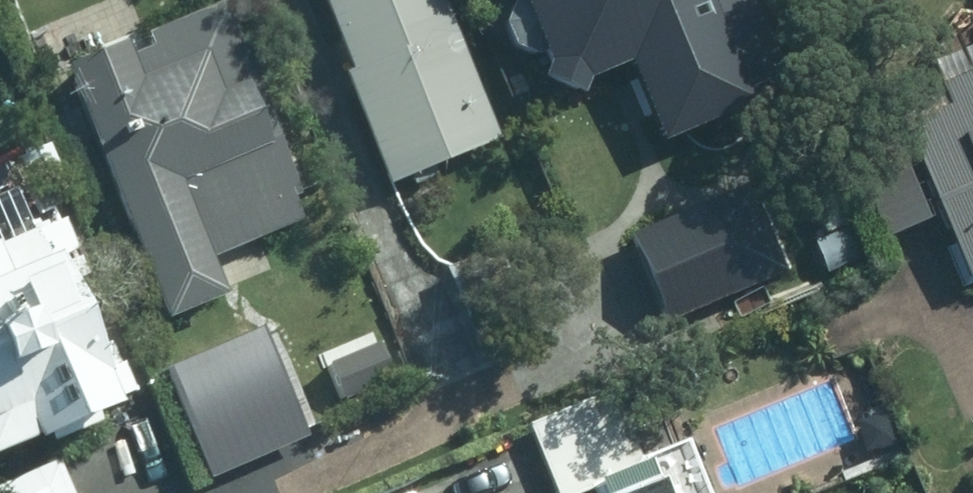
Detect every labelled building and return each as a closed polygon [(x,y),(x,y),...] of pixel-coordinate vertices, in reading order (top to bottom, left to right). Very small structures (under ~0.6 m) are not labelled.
[(337,73),(330,76),(373,180),(483,135),(427,0),(307,0),(337,73)] [(496,0),(488,22),(497,46),(521,57),(527,72),(523,81),(559,96),(566,77),(627,53),(650,108),(700,89),(690,62),(766,31),(753,0),(496,0)] [(288,195),(202,5),(145,31),(142,25),(46,69),(158,318),(216,292),(201,259),(291,219),(281,198),(288,195)] [(957,278),(972,271),(972,64),(877,107),(896,148),(845,171),(874,234),(917,215),(906,189),(915,184),(927,211),(957,278)] [(34,424),(41,439),(83,420),(79,411),(121,393),(119,387),(108,360),(84,372),(79,360),(43,276),(67,265),(47,221),(0,243),(0,439),(34,424)] [(486,247),(437,269),(470,343),(519,322),(486,247)] [(654,295),(674,340),(727,314),(707,271),(654,295)] [(239,401),(218,353),(186,368),(207,415),(239,401)] [(675,440),(632,459),(604,393),(523,427),(551,492),(570,492),(573,492),(698,492),(675,440)] [(0,483),(0,492),(58,492),(46,464),(0,483)]
